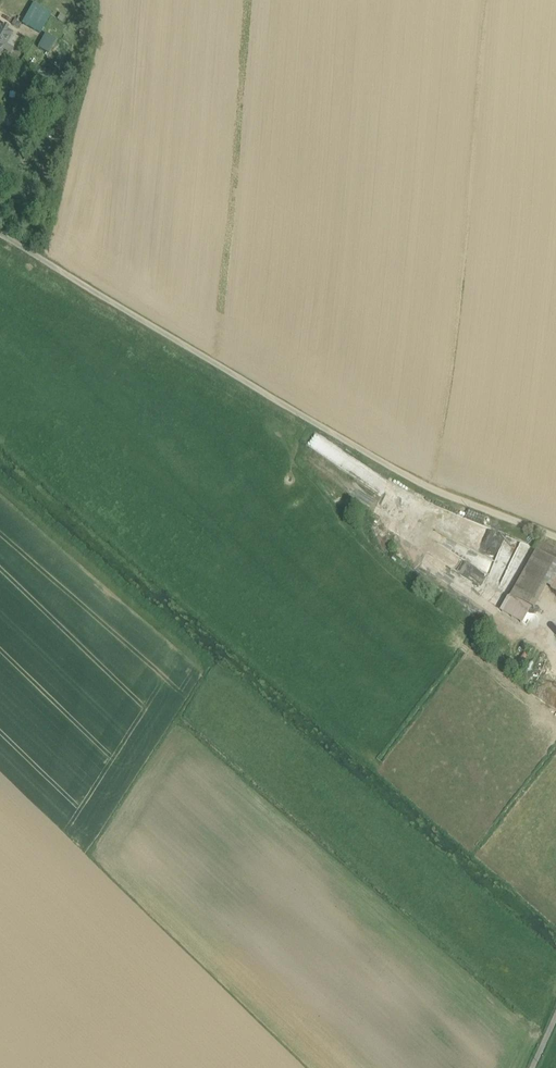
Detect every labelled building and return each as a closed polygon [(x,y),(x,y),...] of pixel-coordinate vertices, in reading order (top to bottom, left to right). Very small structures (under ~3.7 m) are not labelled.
[(41,34),(51,12),(33,4),(23,25),(41,34)] [(0,27),(0,44),(5,47),(12,35),(12,34),(0,27)] [(45,34),(39,46),(49,51),(55,39),(45,34)] [(17,39),(12,35),(5,47),(4,50),(9,53),(17,39)] [(534,549),(432,505),(388,481),(383,490),(426,513),(420,521),(438,532),(457,543),(495,563),(488,579),(510,593),(534,550),(534,549)] [(476,600),(488,579),(495,563),(457,543),(438,532),(420,566),(476,600)] [(539,541),(534,549),(534,550),(536,551),(555,562),(555,550),(539,541)] [(511,597),(530,607),(535,610),(548,586),(555,571),(555,562),(536,551),(511,597)] [(548,586),(555,593),(555,571),(548,586)] [(530,607),(511,597),(502,613),(521,623),(530,607)]
